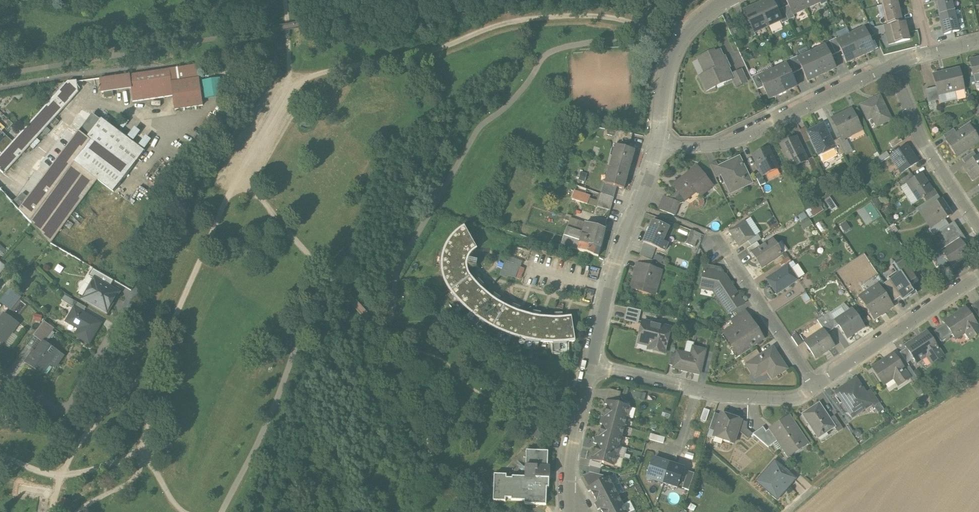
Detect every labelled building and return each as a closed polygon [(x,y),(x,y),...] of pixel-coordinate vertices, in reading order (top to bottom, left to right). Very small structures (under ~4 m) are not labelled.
[(757,6),(768,28),(781,21),(777,12),(771,0),(770,0),(757,6)] [(789,6),(793,16),(794,15),(807,9),(802,0),(786,0),(789,6)] [(807,9),(820,3),(819,0),(802,0),(807,9)] [(936,1),(940,15),(954,11),(952,0),(942,0),(940,0),(936,1)] [(898,1),(883,5),(886,19),(901,15),(898,1)] [(757,6),(744,12),(750,24),(754,34),(755,34),(768,28),(757,6)] [(795,18),(794,15),(793,16),(789,6),(783,9),(789,21),(795,18)] [(782,24),(789,21),(783,9),(777,12),(781,21),(782,24)] [(954,11),(940,15),(943,29),(958,25),(954,11)] [(888,25),(891,24),(903,21),(901,15),(886,19),(888,25)] [(903,21),(891,24),(892,30),(907,26),(905,20),(903,21)] [(864,29),(869,39),(875,36),(869,23),(862,26),(864,29)] [(754,34),(750,24),(744,27),(747,34),(750,40),(756,37),(755,34),(754,34)] [(959,31),(958,25),(943,29),(945,35),(959,31)] [(907,26),(892,30),(895,44),(910,40),(907,26)] [(864,29),(850,35),(861,57),(874,51),(869,39),(864,29)] [(838,41),(837,41),(841,51),(847,63),(861,57),(850,35),(838,41)] [(830,41),(836,54),(841,51),(837,41),(838,41),(836,38),(830,41)] [(823,44),(825,47),(830,57),(836,54),(830,41),(823,44)] [(825,47),(812,53),(822,75),(835,69),(830,57),(825,47)] [(723,58),(720,51),(715,53),(714,51),(700,58),(708,73),(699,77),(706,92),(732,79),(733,79),(731,75),(728,68),(729,68),(725,57),(723,58)] [(822,75),(812,53),(799,59),(798,59),(802,69),(808,81),(822,75)] [(797,57),(791,59),(797,72),(802,69),(798,59),(799,59),(797,57)] [(970,60),(975,85),(978,84),(978,58),(970,60)] [(784,62),(786,65),(791,75),(797,72),(791,59),(784,62)] [(786,65),(773,71),(783,93),(796,87),(791,75),(786,65)] [(197,66),(100,80),(102,93),(131,89),(133,102),(173,96),(175,110),(203,106),(197,66)] [(959,69),(933,75),(936,87),(938,96),(939,95),(964,89),(959,69)] [(731,75),(733,79),(732,79),(736,87),(747,82),(741,70),(731,75)] [(783,93),(773,71),(760,77),(759,78),(764,87),(769,99),(783,93)] [(764,87),(759,78),(760,77),(758,74),(752,77),(758,90),(764,87)] [(223,96),(222,79),(205,79),(206,97),(223,96)] [(68,82),(27,127),(37,136),(78,92),(77,81),(68,82)] [(938,96),(936,87),(925,90),(930,110),(937,108),(936,101),(940,100),(939,95),(938,96)] [(880,97),(861,106),(866,115),(870,113),(877,126),(891,120),(880,97)] [(850,111),(834,119),(843,137),(843,138),(858,131),(854,122),(855,121),(850,111)] [(92,114),(79,132),(87,139),(101,121),(92,114)] [(144,152),(101,121),(87,139),(113,158),(98,180),(114,192),(144,152)] [(808,131),(807,132),(811,140),(819,157),(835,149),(832,142),(823,124),(808,131)] [(947,141),(957,156),(978,141),(968,127),(970,126),(970,125),(957,134),(947,141)] [(27,127),(13,142),(2,155),(0,157),(0,176),(1,177),(37,136),(27,127)] [(806,143),(811,140),(807,132),(808,131),(806,127),(799,130),(806,143)] [(615,145),(627,149),(632,134),(608,129),(607,135),(617,137),(615,145)] [(944,136),(947,141),(957,134),(954,129),(944,136)] [(87,139),(79,132),(20,211),(50,244),(98,180),(113,158),(87,139)] [(0,138),(0,153),(2,155),(13,142),(4,134),(0,138)] [(796,137),(780,145),(791,168),(808,161),(796,137)] [(843,137),(838,140),(845,154),(852,150),(847,141),(845,142),(843,138),(843,137)] [(903,142),(899,137),(889,143),(892,148),(903,142)] [(845,154),(838,140),(832,142),(835,149),(839,157),(845,154)] [(627,149),(615,145),(610,165),(629,170),(635,151),(627,149)] [(918,162),(907,146),(890,157),(901,174),(918,162)] [(768,148),(752,155),(760,173),(762,177),(778,169),(768,148)] [(880,164),(890,157),(887,152),(877,159),(880,164)] [(962,160),(965,165),(977,157),(974,152),(962,160)] [(965,165),(969,171),(968,172),(974,181),(978,177),(978,156),(977,157),(965,165)] [(719,167),(718,167),(722,175),(721,175),(729,190),(735,187),(736,191),(743,187),(742,185),(751,181),(739,157),(719,167)] [(813,158),(808,161),(814,174),(820,171),(813,158)] [(722,175),(718,167),(719,167),(716,162),(710,165),(716,178),(721,175),(722,175)] [(629,170),(610,165),(604,184),(617,187),(624,189),(629,170)] [(712,186),(697,167),(673,186),(684,199),(695,189),(700,195),(712,186)] [(760,173),(755,176),(760,186),(766,184),(762,177),(760,173)] [(904,186),(907,184),(915,179),(912,174),(901,181),(904,186)] [(932,191),(921,175),(915,179),(907,184),(918,201),(932,191)] [(614,198),(617,187),(604,184),(601,194),(614,198)] [(585,195),(587,189),(576,186),(574,191),(585,195)] [(590,197),(585,195),(574,191),(572,200),(587,205),(590,197)] [(614,198),(601,194),(597,207),(610,211),(614,198)] [(675,216),(680,203),(665,197),(660,210),(675,216)] [(941,200),(923,212),(933,227),(934,227),(945,220),(951,216),(941,200)] [(812,217),(824,209),(819,202),(808,210),(812,217)] [(949,226),(945,220),(934,227),(933,227),(929,230),(933,236),(940,232),(949,226)] [(669,228),(653,222),(644,242),(644,243),(656,247),(665,251),(668,244),(663,242),(669,228)] [(745,222),(729,232),(739,247),(748,241),(754,237),(745,222)] [(940,232),(943,238),(959,228),(955,222),(949,226),(940,232)] [(605,230),(585,223),(583,233),(578,250),(598,257),(605,230)] [(578,250),(583,233),(577,232),(577,231),(566,228),(561,245),(578,250)] [(959,228),(943,238),(945,241),(934,249),(934,250),(937,248),(942,256),(940,258),(940,259),(944,256),(952,268),(971,255),(961,239),(965,237),(959,228)] [(702,235),(691,231),(686,244),(692,247),(696,239),(700,240),(702,235)] [(448,286),(468,276),(466,273),(469,272),(468,266),(476,268),(477,261),(470,260),(473,255),(470,253),(476,249),(471,239),(467,241),(461,232),(458,234),(456,236),(455,237),(453,239),(451,242),(449,245),(448,247),(446,250),(445,253),(444,257),(444,260),(443,264),(443,268),(443,272),(444,275),(445,279),(446,283),(448,286)] [(754,237),(748,241),(751,246),(757,243),(761,240),(758,235),(754,237)] [(760,247),(757,249),(752,253),(755,258),(762,268),(784,254),(773,238),(760,247)] [(653,254),(656,247),(644,243),(642,250),(653,254)] [(760,247),(757,243),(751,246),(746,250),(753,259),(755,258),(752,253),(757,249),(760,247)] [(651,260),(653,254),(642,250),(639,255),(640,256),(651,260)] [(653,261),(651,260),(640,256),(638,264),(651,268),(653,261)] [(788,258),(780,264),(783,268),(783,269),(788,265),(792,263),(788,258)] [(918,282),(903,258),(894,264),(900,273),(889,280),(901,297),(903,300),(914,293),(910,287),(918,282)] [(507,260),(502,274),(518,280),(523,266),(507,260)] [(651,268),(638,264),(631,289),(637,291),(638,288),(655,293),(661,271),(651,268)] [(704,264),(703,271),(717,274),(719,268),(704,264)] [(788,265),(783,269),(783,268),(766,279),(777,295),(798,280),(788,265)] [(89,276),(95,279),(110,288),(114,281),(93,268),(89,276)] [(744,304),(725,275),(717,274),(703,271),(703,272),(705,272),(702,285),(716,288),(718,291),(715,294),(728,314),(744,304)] [(470,312),(484,295),(479,290),(484,285),(479,280),(474,284),(469,278),(451,292),(455,297),(448,304),(458,314),(465,307),(470,312)] [(110,288),(95,279),(83,299),(107,312),(118,293),(110,288)] [(889,280),(884,284),(896,301),(901,297),(889,280)] [(878,284),(859,297),(874,320),(893,307),(891,304),(880,287),(878,284)] [(884,284),(880,287),(891,304),(896,301),(884,284)] [(10,288),(0,301),(6,306),(16,293),(10,288)] [(21,297),(16,293),(6,306),(11,310),(21,297)] [(493,327),(503,307),(497,304),(501,299),(494,294),(491,299),(484,295),(470,312),(476,316),(470,324),(481,332),(487,324),(493,327)] [(62,300),(74,308),(83,313),(86,308),(65,295),(62,300)] [(519,338),(525,316),(518,314),(521,308),(513,305),(511,311),(503,307),(493,327),(499,331),(496,340),(509,345),(512,336),(519,338)] [(83,313),(74,308),(67,321),(84,332),(80,338),(89,343),(101,323),(83,313)] [(641,311),(627,308),(624,321),(638,324),(641,311)] [(852,310),(836,321),(839,326),(847,338),(864,327),(852,310)] [(957,316),(956,315),(944,322),(945,324),(953,335),(956,339),(966,332),(971,339),(978,334),(978,328),(966,310),(957,316)] [(545,343),(547,321),(540,319),(541,313),(533,311),(532,318),(525,316),(519,338),(526,340),(524,349),(538,352),(539,342),(545,343)] [(732,319),(736,325),(747,318),(743,312),(732,319)] [(823,317),(832,330),(839,326),(836,321),(830,312),(823,317)] [(0,320),(0,343),(4,345),(19,324),(4,313),(0,320)] [(555,320),(547,321),(545,343),(553,343),(553,353),(567,352),(567,342),(575,341),(571,319),(563,320),(562,313),(555,314),(555,320)] [(817,320),(822,329),(826,334),(832,330),(823,317),(817,320)] [(747,318),(736,325),(726,332),(735,345),(732,347),(738,355),(763,339),(757,330),(753,333),(749,328),(752,326),(747,318)] [(44,322),(33,336),(43,343),(47,334),(52,327),(44,322)] [(670,329),(642,322),(641,328),(642,329),(640,337),(639,336),(638,343),(648,345),(649,344),(654,345),(652,351),(664,354),(670,329)] [(942,342),(953,335),(945,324),(934,332),(942,342)] [(822,329),(803,341),(816,359),(835,346),(826,334),(822,329)] [(928,333),(918,340),(917,338),(905,346),(906,348),(914,359),(917,363),(927,357),(932,364),(943,356),(928,333)] [(797,334),(792,337),(798,347),(803,343),(797,334)] [(43,343),(33,357),(31,355),(26,362),(43,375),(50,365),(54,368),(56,364),(57,365),(57,364),(59,364),(62,359),(62,357),(62,356),(58,353),(43,343)] [(758,355),(745,363),(755,379),(767,371),(773,380),(789,369),(773,345),(758,355)] [(705,350),(693,347),(691,355),(677,352),(676,355),(674,367),(673,368),(683,371),(683,369),(700,373),(705,350)] [(907,363),(914,359),(906,348),(900,352),(907,363)] [(743,360),(745,363),(758,355),(757,351),(743,360)] [(676,355),(671,354),(668,365),(674,367),(676,355)] [(895,355),(885,362),(884,360),(872,368),(884,385),(894,378),(899,386),(910,379),(910,378),(904,370),(895,355)] [(909,366),(904,370),(910,378),(910,379),(912,382),(918,379),(909,366)] [(856,380),(836,393),(849,412),(860,405),(864,410),(872,404),(866,394),(856,380)] [(609,390),(608,395),(619,398),(621,393),(609,390)] [(871,391),(866,394),(872,404),(874,407),(880,404),(871,391)] [(608,395),(606,401),(618,404),(619,398),(608,395)] [(606,401),(605,405),(607,406),(606,412),(627,417),(630,407),(618,404),(606,401)] [(830,420),(819,404),(803,415),(818,438),(834,428),(835,427),(830,420)] [(709,411),(704,409),(701,420),(706,422),(709,411)] [(627,417),(606,412),(604,418),(602,418),(601,421),(624,427),(627,417)] [(721,415),(715,413),(709,431),(715,432),(716,433),(721,415)] [(741,421),(721,414),(721,415),(716,433),(715,432),(714,437),(715,436),(724,438),(723,440),(734,444),(737,432),(741,421)] [(834,416),(830,420),(835,427),(834,428),(838,433),(844,430),(834,416)] [(789,417),(772,428),(779,440),(777,441),(786,455),(796,448),(797,449),(800,447),(799,446),(806,441),(789,417)] [(624,427),(601,421),(600,425),(602,425),(600,432),(622,437),(624,427)] [(747,423),(741,421),(737,432),(740,433),(748,440),(753,435),(747,430),(747,423)] [(763,428),(753,435),(768,448),(774,444),(763,428)] [(622,437),(600,432),(599,438),(596,437),(595,441),(619,447),(622,437)] [(665,438),(651,434),(649,440),(663,444),(665,438)] [(619,447),(595,441),(594,444),(597,445),(595,451),(616,457),(619,447)] [(548,452),(526,451),(525,478),(512,477),(512,479),(506,479),(507,476),(494,475),(493,502),(506,502),(506,499),(511,499),(511,501),(524,501),(524,505),(546,506),(547,488),(549,488),(550,468),(548,468),(548,452)] [(616,457),(595,451),(594,458),(591,457),(590,461),(602,464),(614,467),(616,457)] [(670,464),(654,459),(652,465),(649,464),(647,471),(650,472),(648,478),(664,483),(670,464)] [(602,464),(590,461),(589,466),(600,469),(602,464)] [(795,479),(775,462),(757,482),(775,498),(786,486),(788,488),(795,479)] [(670,464),(664,483),(677,488),(684,469),(670,464)] [(603,476),(590,473),(583,477),(589,488),(605,479),(603,476)] [(589,488),(587,489),(589,492),(591,491),(594,497),(613,487),(608,478),(605,479),(589,488)] [(613,487),(594,497),(597,503),(595,504),(596,507),(618,496),(613,487)] [(596,507),(598,510),(600,509),(602,511),(609,511),(623,505),(618,496),(596,507)]
